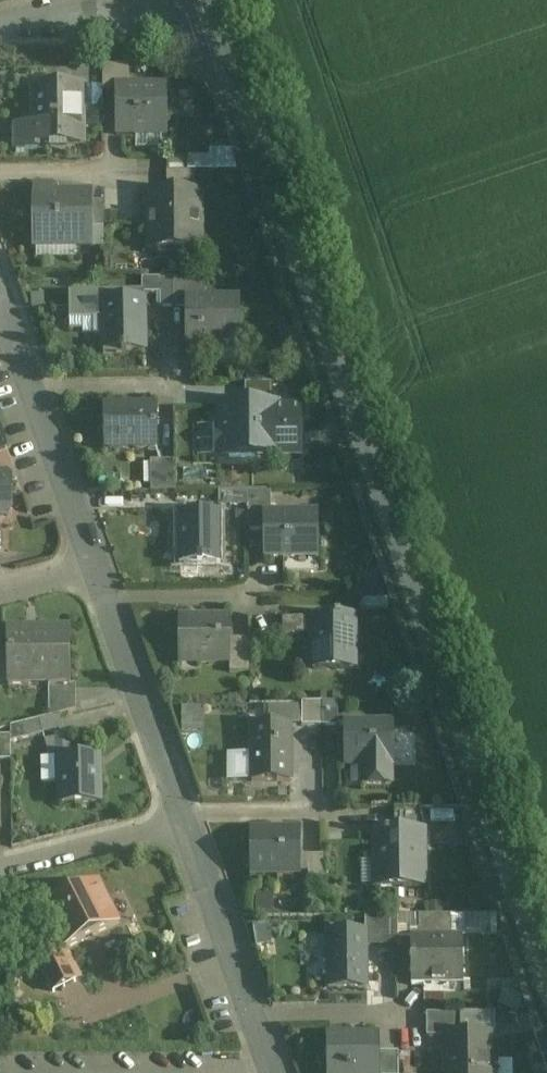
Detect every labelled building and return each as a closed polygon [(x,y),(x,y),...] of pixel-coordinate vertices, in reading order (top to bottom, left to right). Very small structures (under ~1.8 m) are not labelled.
[(102,66),(68,66),(68,88),(82,87),(82,89),(102,89),(102,66)] [(129,66),(102,66),(103,93),(116,92),(116,88),(129,88),(129,66)] [(68,88),(32,88),(32,98),(33,98),(33,125),(33,126),(34,145),(39,145),(82,144),(82,89),(82,87),(68,88)] [(129,88),(116,88),(116,92),(116,135),(167,135),(167,88),(129,88)] [(34,145),(33,126),(33,125),(14,126),(15,150),(39,150),(39,145),(34,145)] [(194,171),(166,171),(167,194),(195,193),(194,171)] [(167,194),(147,194),(147,250),(193,249),(192,217),(201,217),(201,213),(204,213),(204,197),(201,197),(201,193),(195,193),(167,194)] [(51,195),(33,195),(34,246),(36,246),(36,254),(76,254),(76,246),(90,246),(90,202),(90,195),(51,195)] [(104,202),(90,202),(90,228),(104,228),(104,202)] [(194,299),(193,277),(174,278),(174,307),(187,307),(187,299),(194,299)] [(174,278),(142,278),(142,292),(143,294),(144,294),(160,293),(161,307),(174,307),(174,278)] [(142,292),(69,293),(70,319),(103,319),(104,354),(123,354),(127,354),(127,352),(145,351),(144,294),(143,294),(142,292)] [(194,299),(187,299),(187,307),(188,347),(239,347),(239,298),(194,299)] [(271,383),(245,384),(245,396),(264,398),(264,405),(275,404),(275,396),(271,396),(271,383)] [(264,405),(220,405),(220,426),(229,426),(229,457),(279,457),(279,454),(279,407),(279,405),(275,404),(264,405)] [(107,449),(158,447),(156,407),(106,408),(107,449)] [(300,407),(279,407),(279,454),(300,454),(300,407)] [(229,426),(220,426),(220,430),(215,430),(215,452),(220,452),(220,457),(229,457),(229,426)] [(334,479),(334,457),(309,457),(309,479),(334,479)] [(176,491),(175,460),(160,461),(160,491),(176,491)] [(7,513),(11,509),(11,480),(6,475),(0,475),(0,513),(7,513)] [(249,490),(219,490),(219,506),(249,506),(249,490)] [(271,490),(249,490),(249,506),(249,530),(264,530),(264,513),(271,513),(271,490)] [(222,513),(179,513),(180,565),(199,565),(199,567),(203,567),(203,564),(222,564),(222,513)] [(271,513),(264,513),(264,530),(265,559),(320,559),(319,513),(271,513)] [(355,669),(354,616),(313,617),(313,633),(314,670),(355,669)] [(230,617),(180,618),(180,661),(230,661),(230,639),(230,617)] [(313,633),(312,618),(283,618),(283,633),(313,633)] [(71,683),(70,632),(8,633),(9,683),(9,686),(49,685),(71,685),(71,683)] [(250,639),(230,639),(230,661),(231,672),(251,672),(250,639)] [(9,654),(0,654),(0,683),(9,683),(9,654)] [(71,683),(71,685),(49,685),(50,716),(77,709),(77,683),(71,683)] [(323,725),(322,702),(303,703),(304,726),(323,725)] [(40,719),(11,726),(12,735),(12,742),(44,733),(40,719)] [(395,764),(394,724),(344,724),(344,727),(349,727),(349,744),(345,744),(345,765),(364,765),(364,785),(391,784),(391,764),(395,764)] [(292,725),(253,725),(253,743),(256,743),(256,753),(253,752),(253,756),(260,756),(259,778),(253,778),(253,781),(291,781),(292,725)] [(12,735),(0,736),(0,760),(12,760),(12,742),(12,735)] [(100,755),(59,755),(59,802),(100,802),(100,755)] [(419,808),(394,809),(395,830),(425,830),(419,808)] [(299,830),(253,831),(253,872),(299,871),(299,854),(299,830)] [(395,830),(372,830),(373,886),(427,886),(426,830),(425,830),(395,830)] [(324,854),(299,854),(299,871),(308,871),(309,883),(324,883),(324,854)] [(99,882),(39,911),(56,945),(59,944),(63,952),(120,924),(99,882)] [(451,913),(419,914),(419,935),(451,934),(451,913)] [(398,914),(365,914),(365,931),(368,931),(368,944),(398,943),(398,914)] [(499,932),(498,914),(466,916),(467,934),(499,932)] [(365,931),(327,932),(328,988),(368,988),(368,944),(368,931),(365,931)] [(419,935),(410,935),(411,984),(464,983),(464,955),(458,955),(457,934),(455,934),(451,934),(419,935)] [(63,952),(59,944),(56,945),(36,954),(54,991),(76,980),(63,952)] [(429,1009),(444,1009),(445,996),(429,996),(429,1009)] [(461,1013),(427,1013),(427,1037),(445,1037),(445,1034),(461,1034),(461,1013)] [(445,1034),(445,1037),(445,1072),(490,1072),(489,1034),(461,1034),(445,1034)] [(328,1035),(328,1072),(378,1072),(378,1050),(378,1035),(328,1035)] [(378,1050),(378,1072),(400,1072),(400,1050),(378,1050)]
